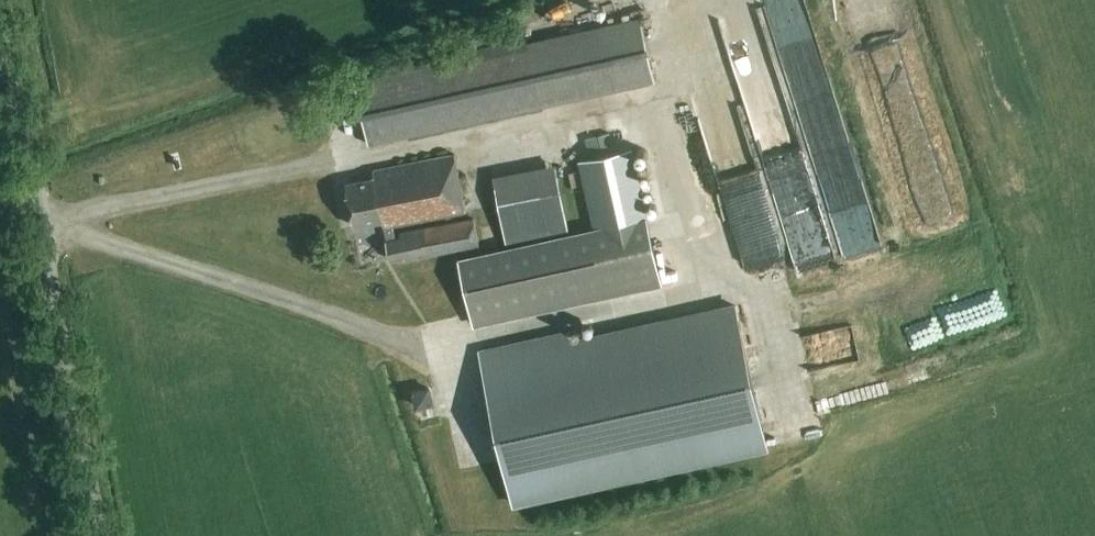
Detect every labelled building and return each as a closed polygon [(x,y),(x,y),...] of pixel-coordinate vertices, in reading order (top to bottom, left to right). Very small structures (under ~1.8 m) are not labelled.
[(654,80),(640,17),(355,81),(370,144),(654,80)] [(812,83),(816,70),(791,62),(787,75),(812,83)] [(764,143),(774,141),(801,235),(799,236),(809,270),(847,259),(801,95),(754,108),(764,143)] [(747,136),(747,104),(715,104),(715,136),(747,136)] [(459,259),(473,323),(661,284),(652,241),(643,242),(639,221),(647,219),(631,148),(578,160),(594,231),(459,259)] [(347,182),(355,226),(382,220),(389,259),(404,256),(405,260),(478,246),(472,218),(398,233),(399,237),(395,238),(393,227),(464,213),(453,155),(372,171),(373,177),(347,182)] [(554,164),(492,176),(506,241),(568,228),(554,164)] [(513,503),(766,447),(735,306),(570,343),(568,334),(479,353),(513,503)]
